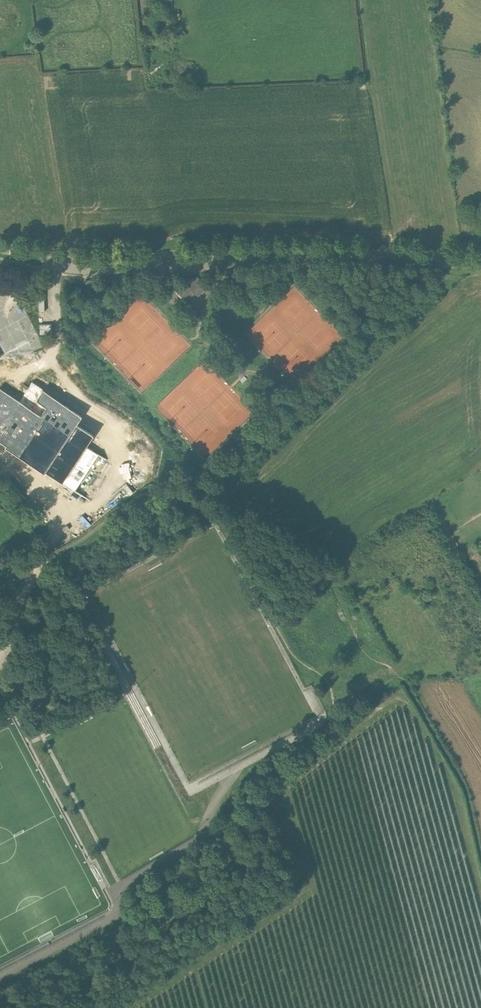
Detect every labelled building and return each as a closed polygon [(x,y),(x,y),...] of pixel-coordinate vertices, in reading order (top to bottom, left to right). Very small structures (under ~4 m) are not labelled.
[(22,342),(30,330),(28,328),(36,316),(12,300),(14,298),(0,289),(0,328),(22,342)] [(7,445),(6,447),(47,472),(47,471),(65,482),(96,434),(80,423),(85,415),(43,388),(45,385),(36,379),(22,402),(0,387),(0,441),(7,445)]
